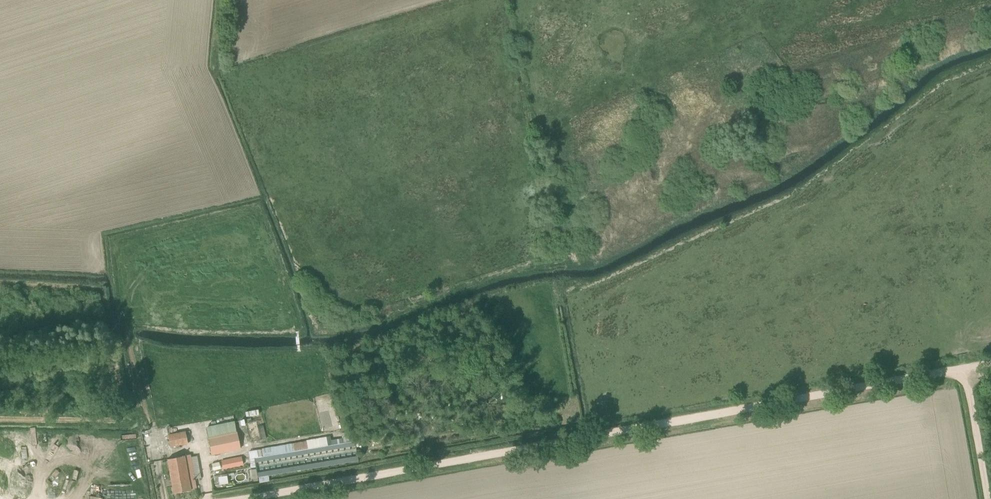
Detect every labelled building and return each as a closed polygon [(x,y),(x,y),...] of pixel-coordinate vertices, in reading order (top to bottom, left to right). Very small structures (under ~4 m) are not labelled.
[(234,421),(206,427),(212,454),(240,449),(234,421)] [(186,431),(168,435),(170,447),(188,443),(186,431)] [(330,436),(312,440),(314,447),(353,440),(352,437),(342,438),(331,440),(330,436)] [(262,455),(254,457),(256,466),(256,468),(257,476),(258,476),(260,483),(269,482),(268,476),(358,461),(358,460),(356,447),(355,440),(353,440),(314,447),(263,455),(262,455)] [(191,454),(168,459),(174,494),(197,489),(195,479),(201,477),(197,456),(191,457),(191,454)] [(221,468),(241,462),(239,456),(219,461),(221,468)] [(215,476),(216,484),(226,483),(225,475),(215,476)]
